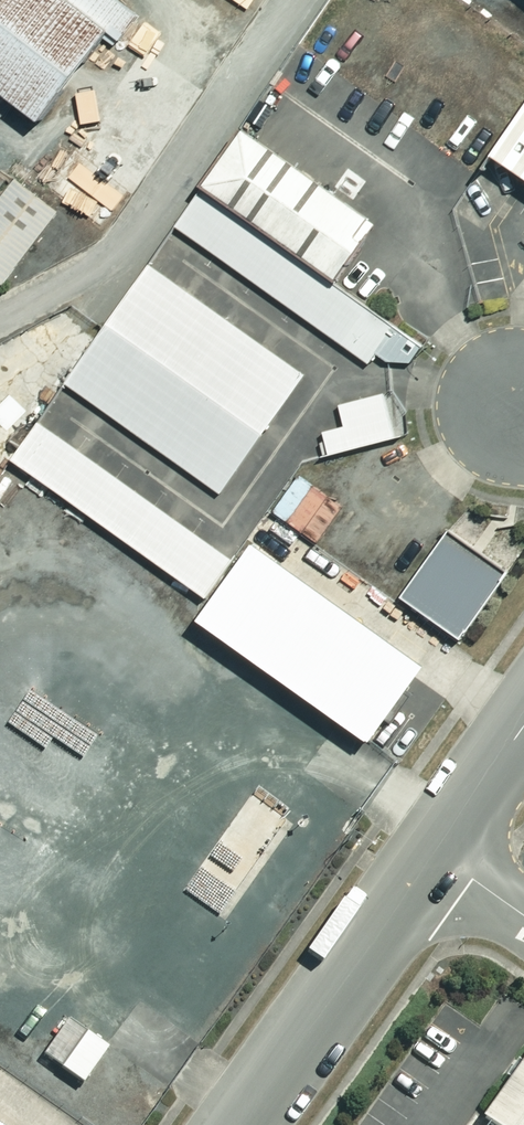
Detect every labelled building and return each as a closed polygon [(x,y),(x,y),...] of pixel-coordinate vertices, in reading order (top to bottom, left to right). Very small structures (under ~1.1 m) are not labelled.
[(33,117),(104,26),(117,35),(136,11),(121,0),(0,0),(0,91),(33,117)] [(490,150),(523,173),(523,101),(490,150)] [(365,211),(238,121),(197,178),(333,275),(360,237),(351,231),(365,211)] [(14,176),(0,193),(0,281),(0,282),(57,210),(14,176)] [(421,343),(199,185),(172,223),(367,361),(374,351),(385,359),(409,360),(421,343)] [(305,372),(147,261),(62,381),(220,492),(305,372)] [(394,433),(382,390),(337,402),(343,424),(321,430),(327,452),(394,433)] [(230,557),(36,419),(9,457),(203,595),(230,557)] [(507,571),(446,526),(399,591),(460,636),(507,571)] [(422,662),(249,540),(196,615),(369,737),(422,662)] [(479,1113),(495,1124),(523,1124),(523,1052),(479,1113)]
